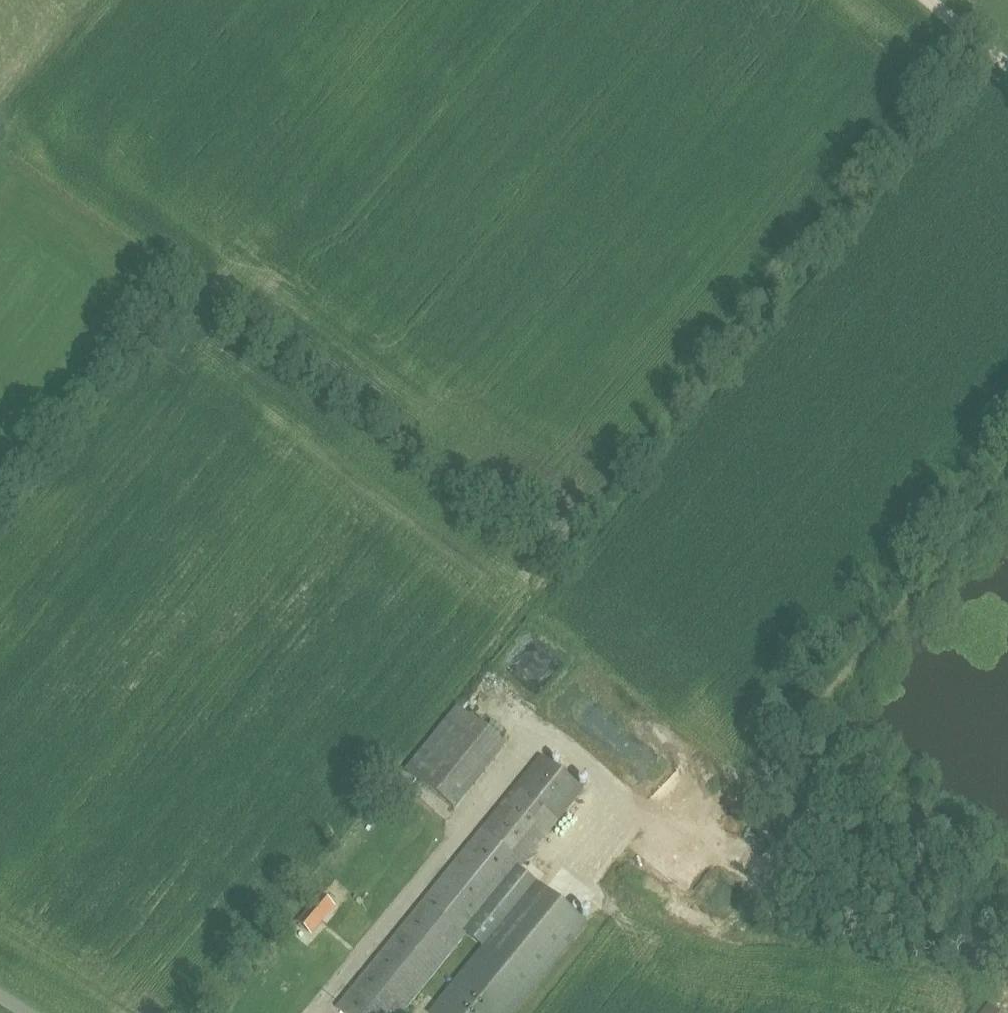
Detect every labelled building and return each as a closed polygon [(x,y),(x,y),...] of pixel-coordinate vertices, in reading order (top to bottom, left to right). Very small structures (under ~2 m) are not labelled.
[(440,1002),(431,1012),(514,1012),(587,924),(520,869),(584,791),(543,757),(337,1007),(345,1012),(402,1012),(468,933),(485,947),(440,1002)] [(415,757),(405,770),(455,811),(466,798),(415,757)] [(591,879),(599,873),(593,865),(581,873),(594,891),(598,888),(591,879)] [(318,893),(296,922),(313,934),(336,905),(318,893)]
